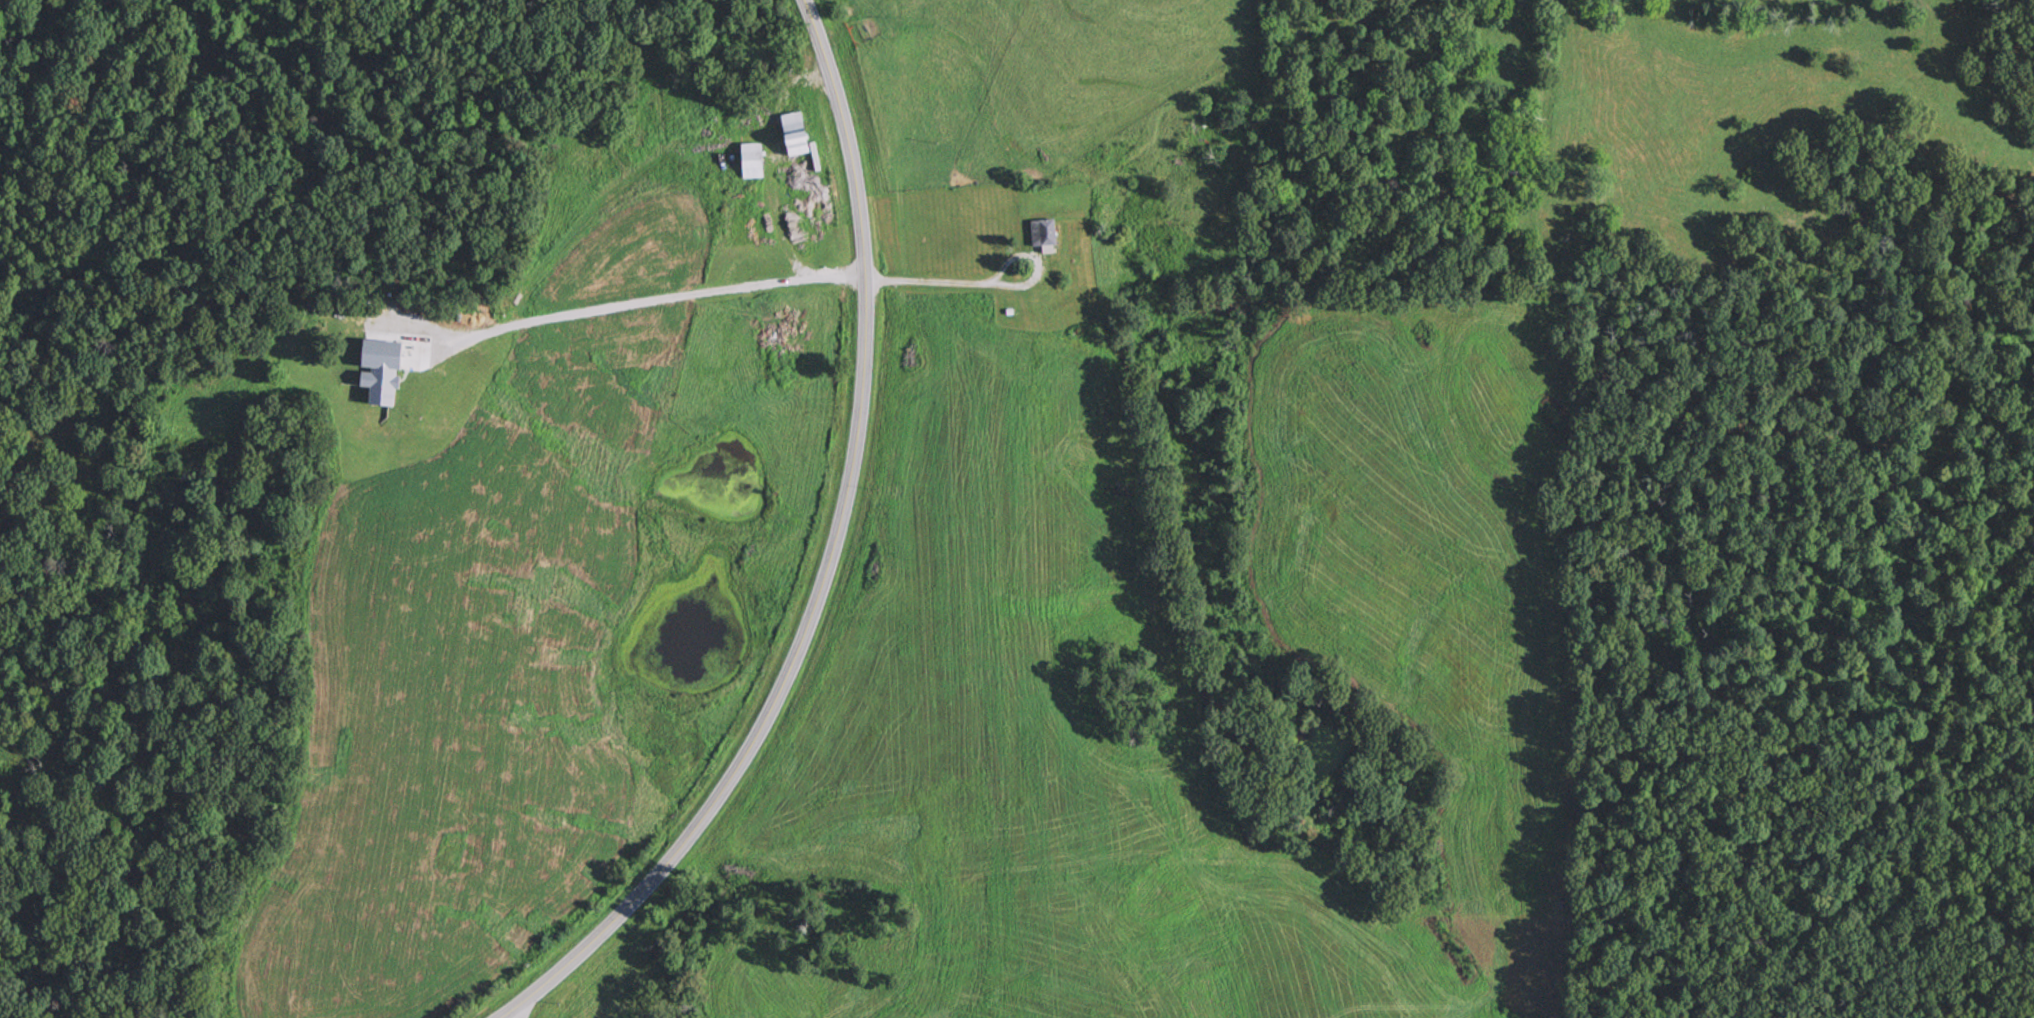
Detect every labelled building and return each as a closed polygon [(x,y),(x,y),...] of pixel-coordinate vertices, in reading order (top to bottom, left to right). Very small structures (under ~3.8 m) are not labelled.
[(783,115),(792,156),(814,151),(805,110),(783,115)] [(744,143),(744,178),(764,178),(764,143),(744,143)] [(1056,219),(1032,221),(1034,247),(1059,245),(1056,219)]
